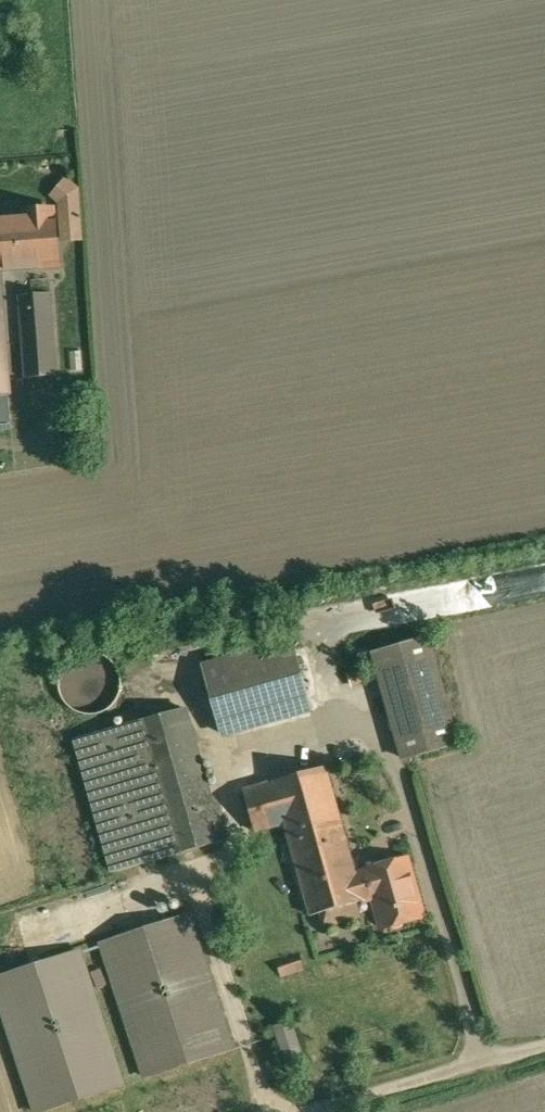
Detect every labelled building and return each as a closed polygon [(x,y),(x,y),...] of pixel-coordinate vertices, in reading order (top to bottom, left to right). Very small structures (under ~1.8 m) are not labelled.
[(80,201),(61,203),(63,239),(82,237),(81,218),(83,218),(82,217),(81,217),(80,201)] [(26,211),(27,219),(0,221),(0,270),(60,266),(57,217),(54,217),(53,209),(26,211)] [(10,396),(0,272),(0,396),(10,396)] [(51,279),(32,280),(33,294),(52,293),(51,279)] [(33,294),(20,295),(27,378),(58,376),(52,293),(33,294)] [(0,396),(0,428),(13,427),(10,396),(0,396)] [(428,638),(375,653),(405,759),(458,744),(428,638)] [(102,653),(96,652),(89,651),(83,652),(79,653),(74,656),(69,659),(66,662),(64,665),(62,668),(60,671),(59,673),(59,676),(58,679),(58,684),(58,688),(59,691),(60,695),(63,701),(67,706),(70,709),(74,711),(78,713),(81,714),(86,715),(92,716),(99,714),(104,712),(108,710),(111,708),(114,705),(116,702),(118,699),(120,696),(121,693),(122,691),(122,687),(123,682),(122,679),(122,676),(121,673),(120,670),(118,666),(115,662),(112,659),(109,657),(106,655),(102,653)] [(301,675),(217,698),(227,731),(311,708),(301,675)] [(185,708),(77,739),(115,872),(223,841),(185,708)] [(327,766),(274,781),(274,782),(245,791),(256,832),(286,823),(295,856),(348,841),(327,766)] [(408,859),(368,870),(369,872),(357,875),(348,841),(295,856),(312,916),(322,913),(326,926),(360,916),(357,903),(364,901),(364,899),(375,896),(384,928),(387,927),(392,929),(402,926),(404,922),(424,917),(408,859)] [(188,915),(104,942),(148,1078),(232,1050),(188,915)] [(82,948),(0,975),(0,1012),(33,1111),(43,1111),(127,1085),(82,948)] [(277,1027),(290,1068),(309,1062),(296,1021),(277,1027)]
